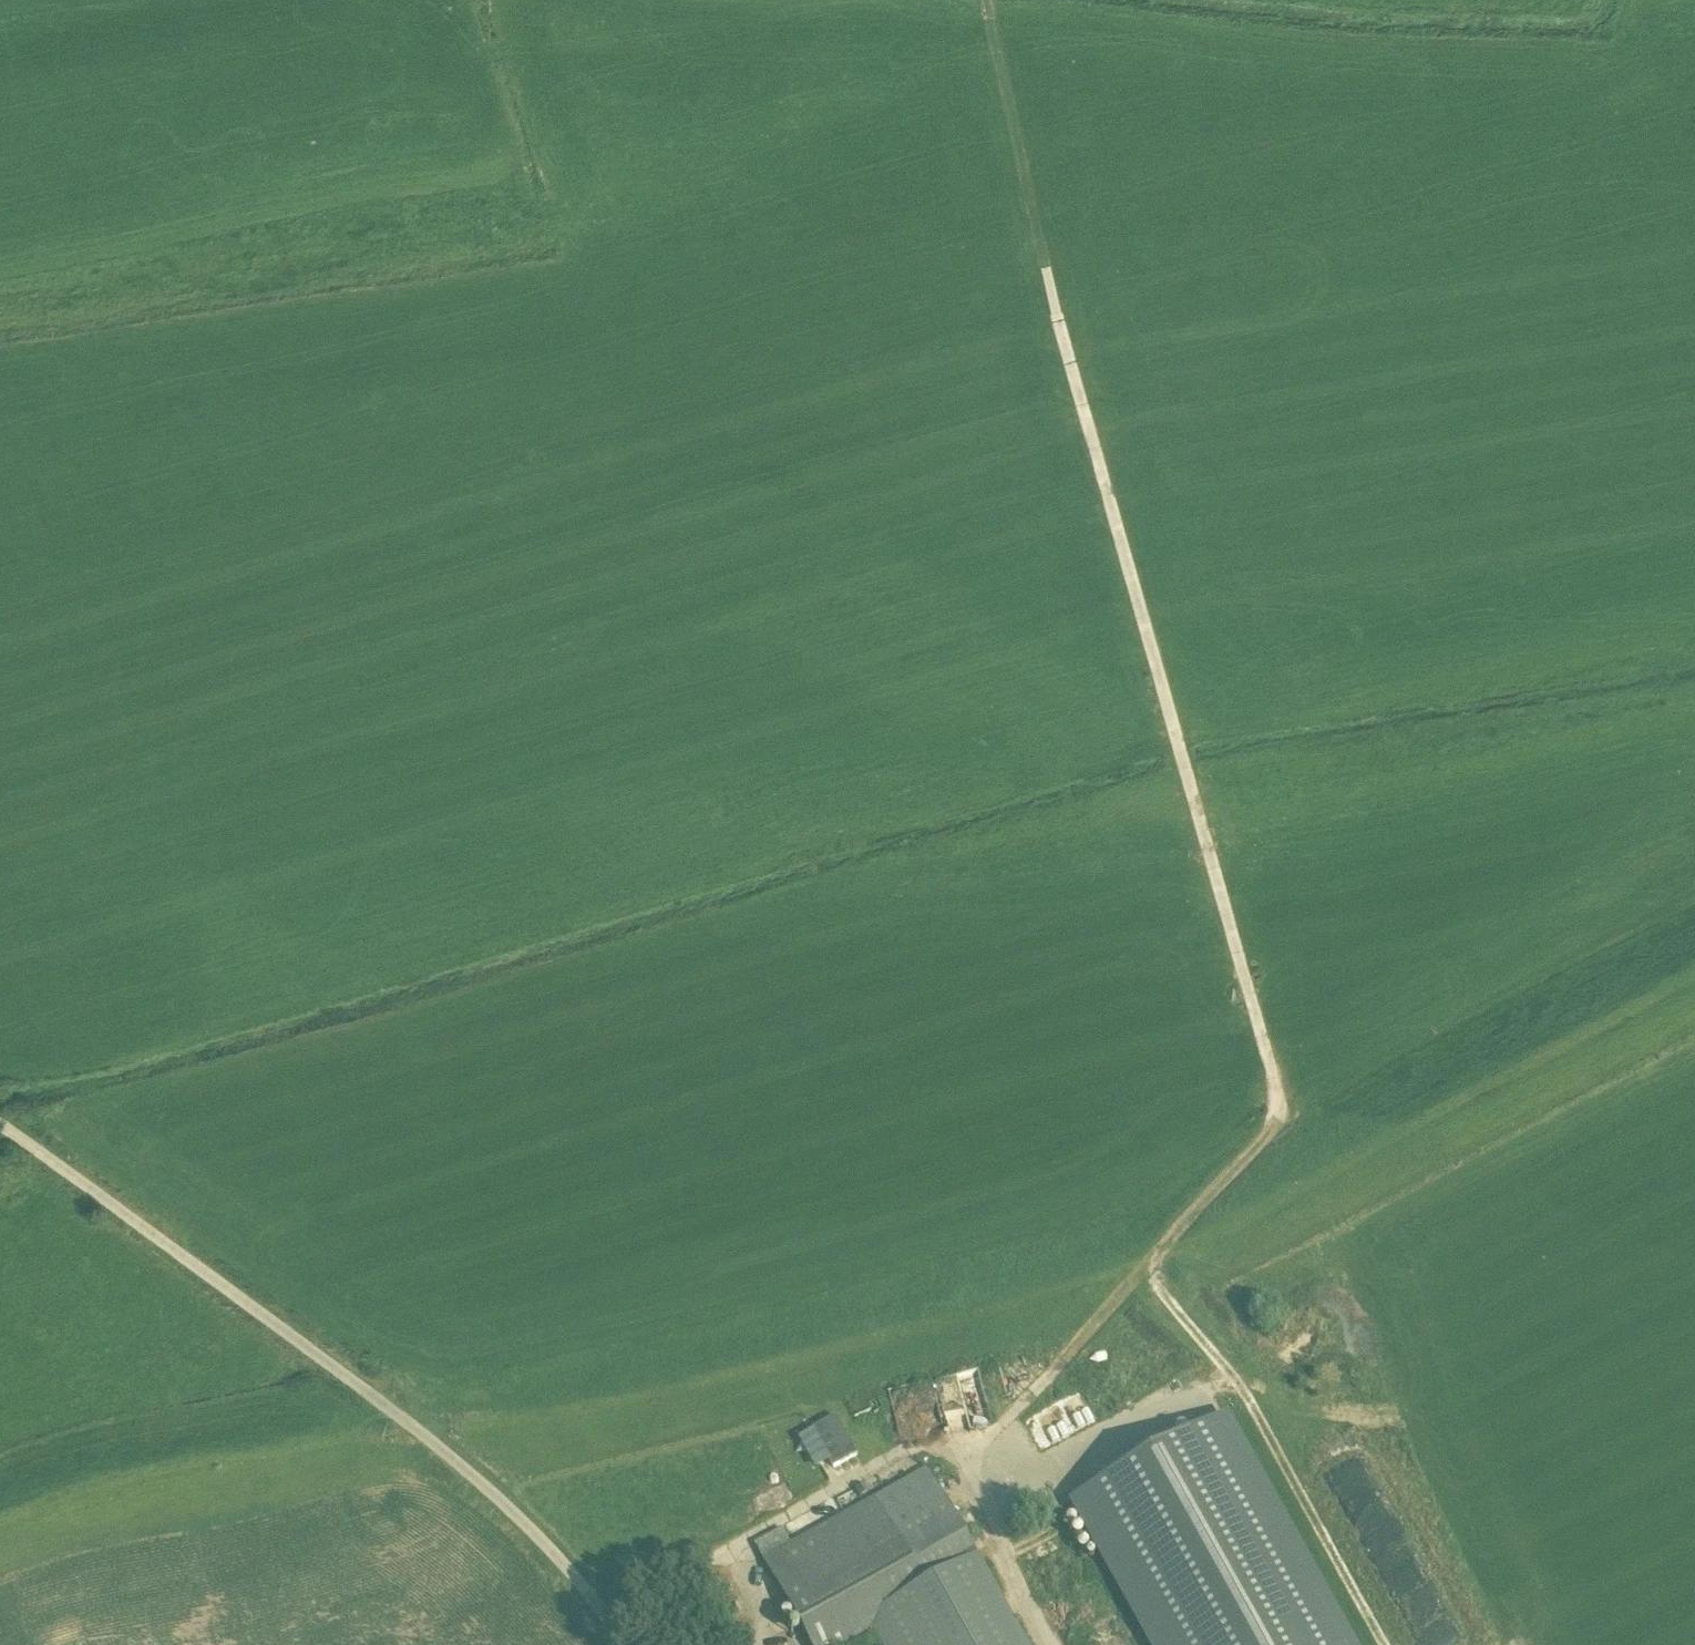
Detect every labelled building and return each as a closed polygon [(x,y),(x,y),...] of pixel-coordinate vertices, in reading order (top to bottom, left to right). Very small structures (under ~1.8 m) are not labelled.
[(947,1390),(953,1388),(952,1383),(985,1374),(982,1366),(944,1377),(947,1390)] [(835,1415),(812,1428),(833,1467),(856,1454),(835,1415)] [(1228,1420),(1162,1458),(1075,1507),(1152,1644),(1352,1644),(1237,1436),(1228,1420)] [(928,1467),(789,1544),(781,1528),(754,1544),(810,1644),(856,1644),(879,1632),(886,1644),(1027,1644),(928,1467)] [(780,1644),(800,1644),(793,1636),(780,1644)]
